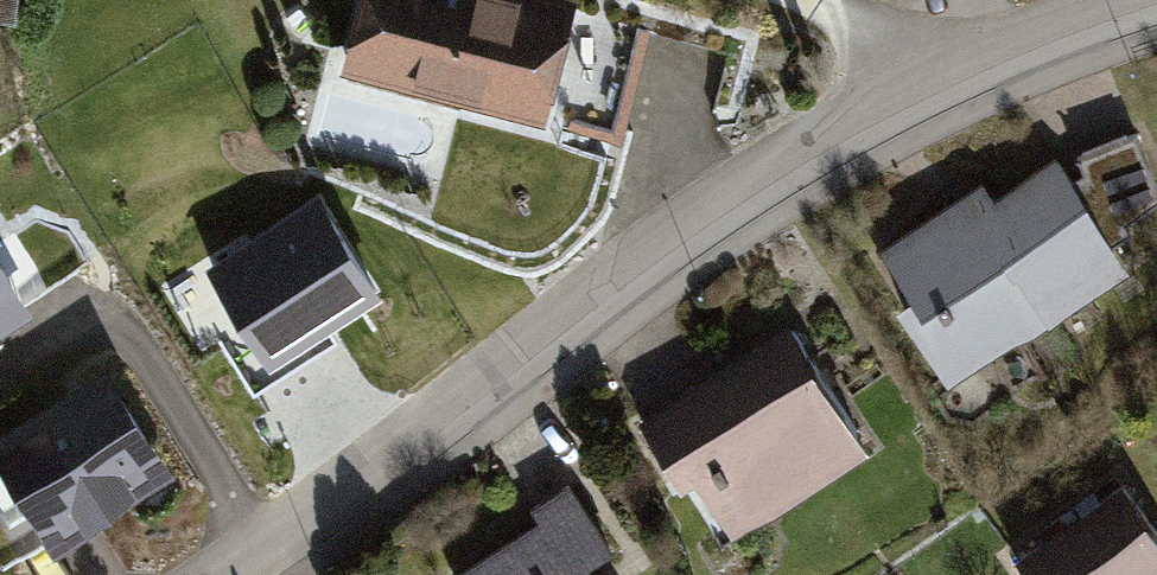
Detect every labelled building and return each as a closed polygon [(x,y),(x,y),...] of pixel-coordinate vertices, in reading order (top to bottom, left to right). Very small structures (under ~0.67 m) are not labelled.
[(361,66),(563,115),(587,0),(375,0),(361,66)] [(887,255),(922,309),(938,299),(956,330),(963,326),(980,351),(1123,260),(1111,241),(1133,226),(1126,218),(1156,199),(1156,183),(1136,132),(1078,155),(1090,186),(1079,192),(1060,163),(999,202),(994,198),(987,196),(980,198),(978,203),(977,209),(979,215),(963,225),(953,211),(887,255)] [(322,196),(206,272),(274,374),(389,299),(322,196)] [(52,299),(0,220),(0,332),(52,299)] [(803,319),(659,414),(740,535),(884,440),(803,319)] [(125,356),(1,427),(64,536),(188,465),(125,356)] [(468,563),(476,574),(648,574),(661,567),(598,475),(468,563)] [(1031,554),(1047,574),(1156,574),(1156,508),(1135,478),(1031,554)]
